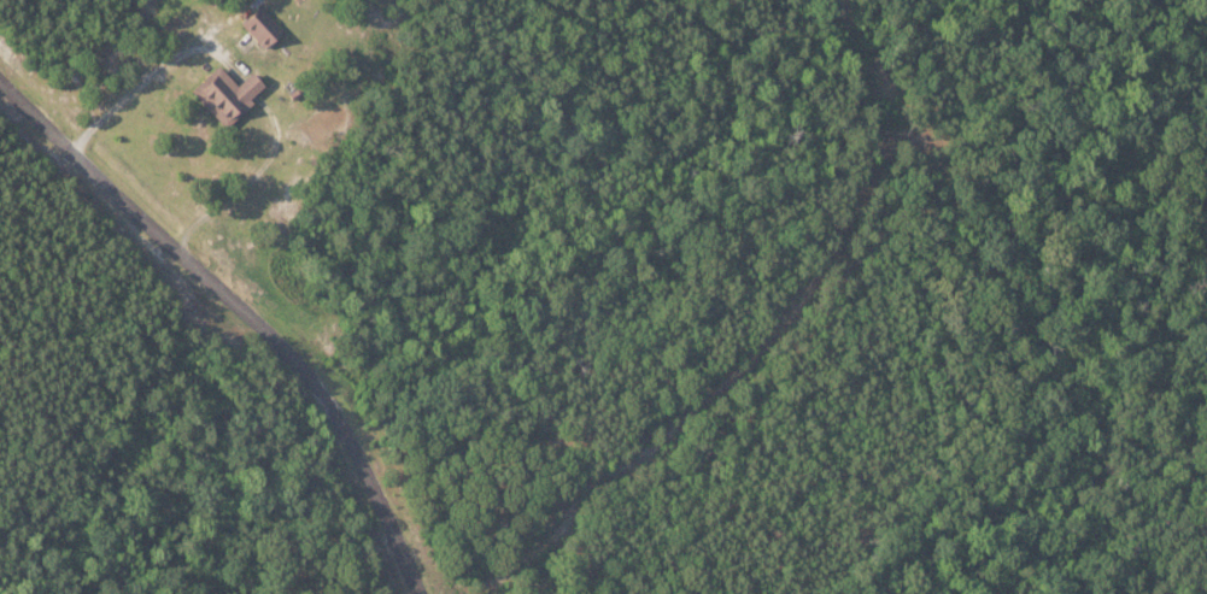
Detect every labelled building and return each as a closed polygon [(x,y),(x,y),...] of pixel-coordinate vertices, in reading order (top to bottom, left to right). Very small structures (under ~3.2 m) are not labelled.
[(241,23),(258,6),(281,29),(264,46),(241,23)] [(193,90),(219,66),(236,87),(252,73),(263,86),(248,99),(252,102),(224,127),(193,90)]
